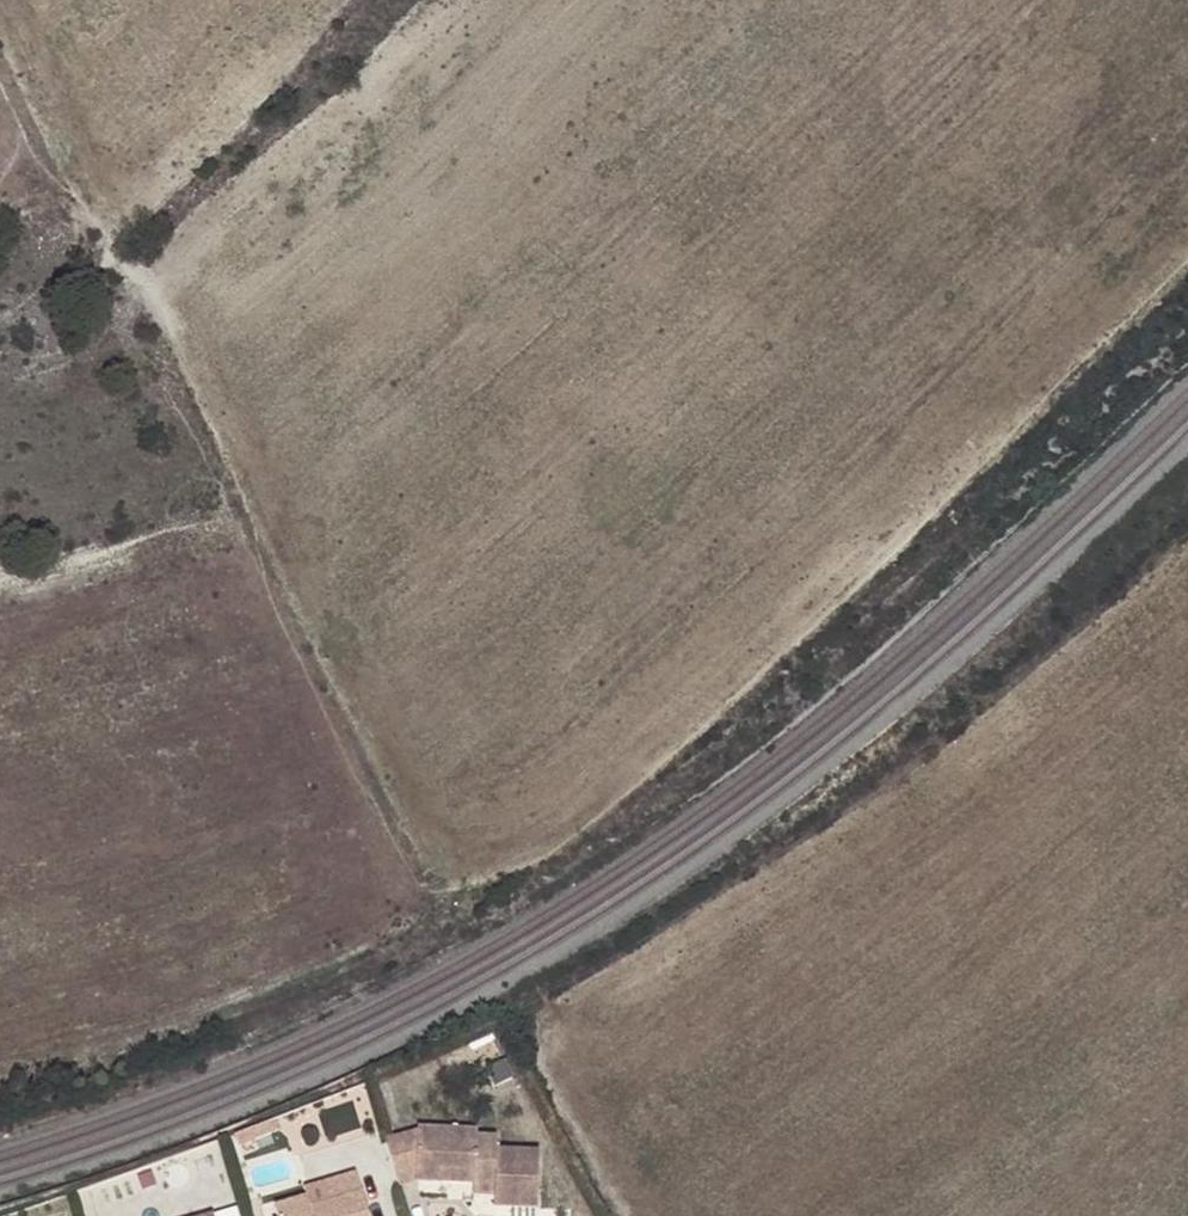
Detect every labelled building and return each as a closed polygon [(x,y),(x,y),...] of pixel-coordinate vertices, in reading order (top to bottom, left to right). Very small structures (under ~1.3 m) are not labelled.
[(274,1121),(239,1136),(244,1147),(278,1132),(274,1121)] [(400,1138),(385,1142),(399,1186),(417,1179),(441,1180),(445,1168),(474,1168),(471,1181),(495,1181),(496,1147),(497,1136),(477,1134),(475,1129),(429,1131),(413,1135),(416,1143),(404,1149),(400,1138)] [(413,1135),(400,1138),(404,1149),(416,1143),(413,1135)] [(539,1149),(496,1147),(495,1181),(495,1191),(494,1207),(537,1208),(539,1149)] [(445,1168),(441,1180),(471,1181),(474,1168),(445,1168)] [(356,1176),(327,1186),(331,1195),(322,1199),(317,1186),(278,1199),(286,1213),(278,1215),(371,1215),(356,1176)] [(495,1181),(471,1181),(472,1192),(495,1191),(495,1181)]
